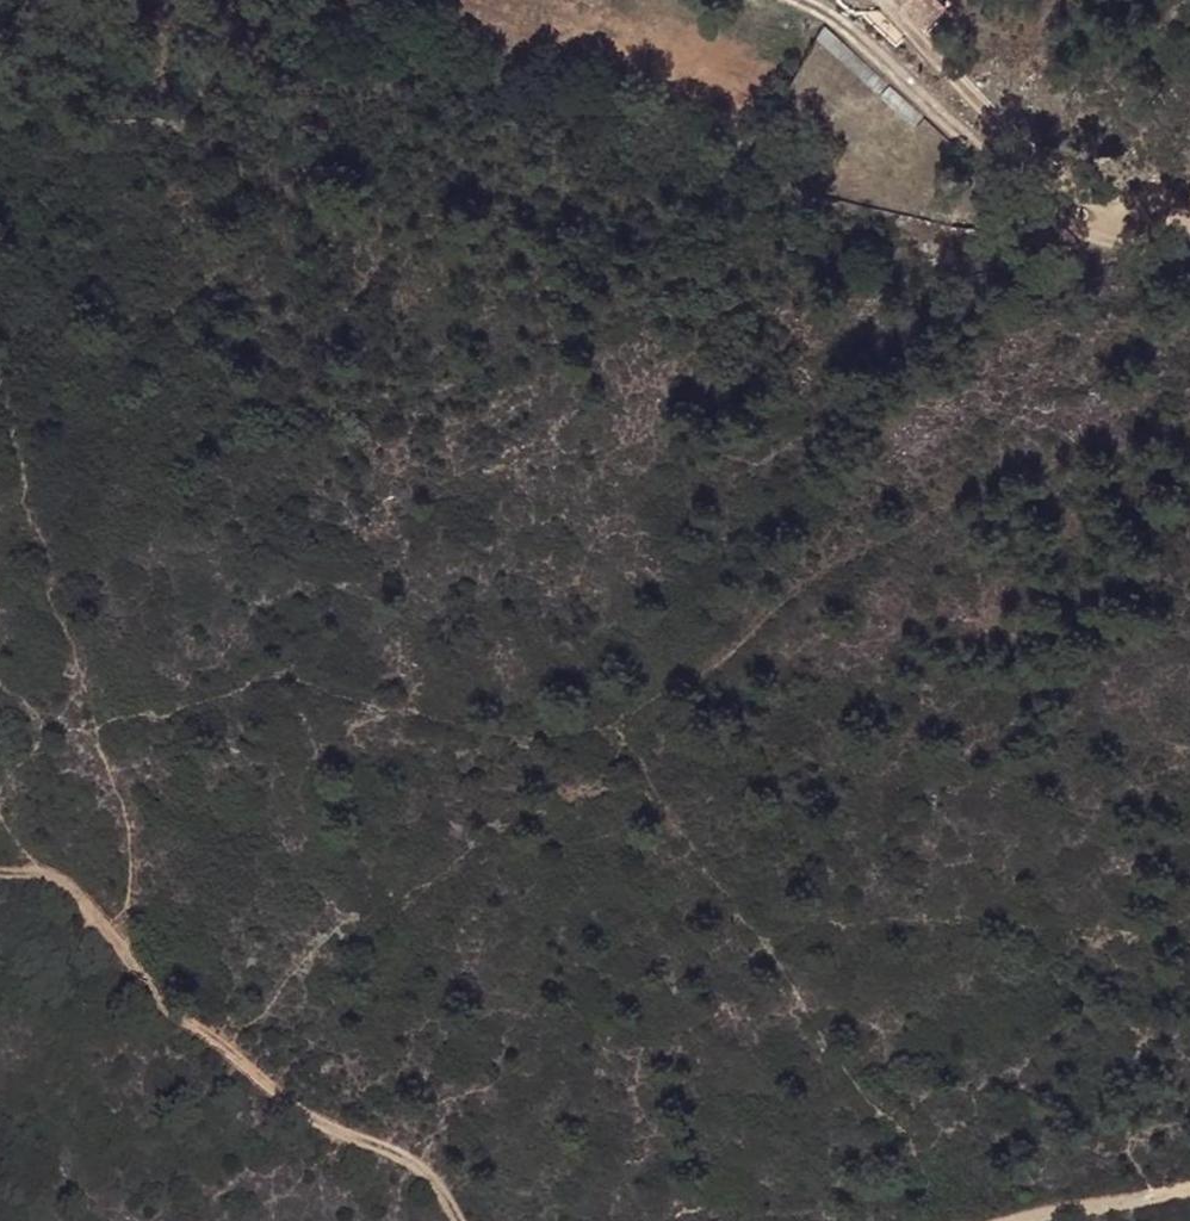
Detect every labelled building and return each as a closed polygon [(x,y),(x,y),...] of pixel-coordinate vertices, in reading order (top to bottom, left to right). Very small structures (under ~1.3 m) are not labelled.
[(854,10),(866,0),(846,0),(854,10)]
